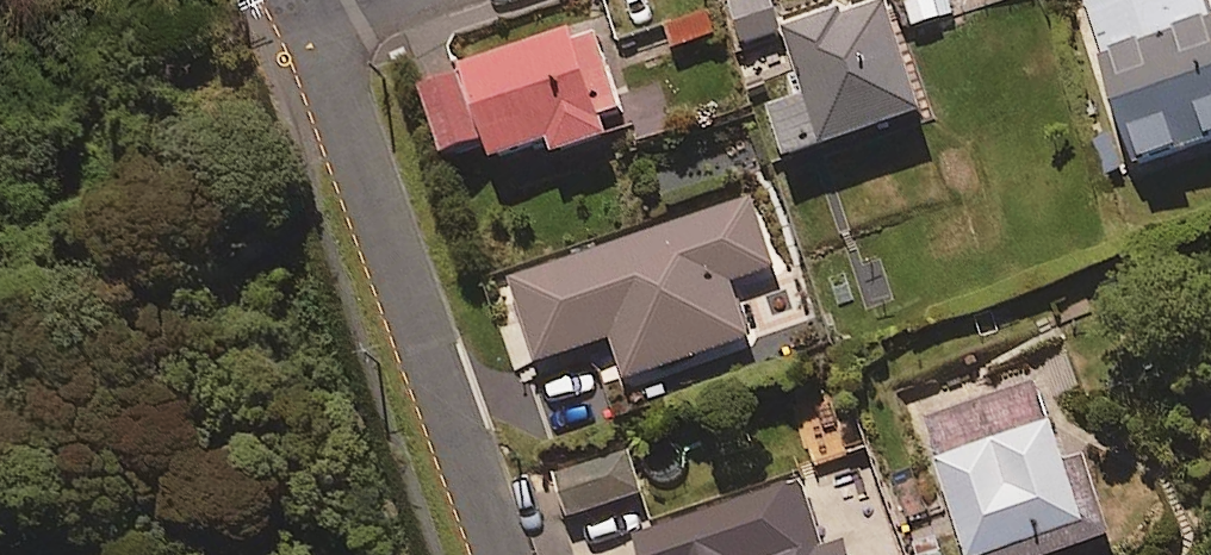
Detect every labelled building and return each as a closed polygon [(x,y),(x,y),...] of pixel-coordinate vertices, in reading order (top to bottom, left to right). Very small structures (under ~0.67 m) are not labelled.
[(770,0),(730,0),(739,39),(777,30),(770,0)] [(885,0),(863,0),(780,28),(801,90),(765,102),(782,152),(921,105),(885,0)] [(1128,160),(1210,131),(1210,0),(1071,0),(1128,160)] [(664,20),(675,49),(717,33),(706,3),(664,20)] [(551,148),(556,162),(613,144),(608,128),(627,122),(597,30),(422,86),(445,159),(487,145),(494,166),(551,148)] [(1108,133),(1094,138),(1107,173),(1121,168),(1108,133)] [(774,263),(752,196),(507,278),(534,358),(610,333),(625,378),(750,336),(731,278),(774,263)] [(1031,371),(915,411),(965,554),(1032,554),(1110,528),(1083,451),(1061,458),(1031,371)] [(631,460),(551,485),(564,524),(643,498),(631,460)] [(804,479),(634,531),(641,554),(827,554),(804,479)]
